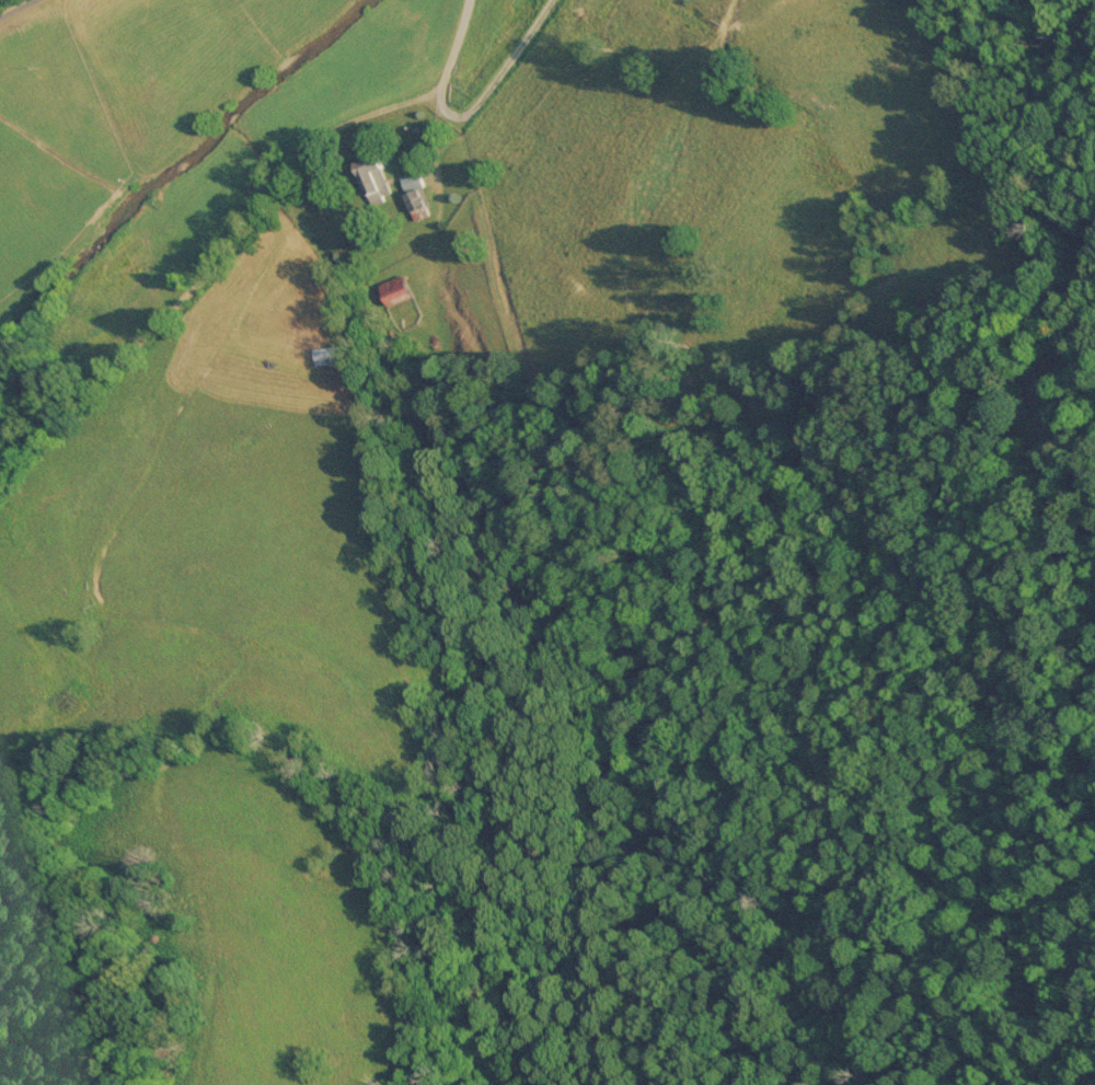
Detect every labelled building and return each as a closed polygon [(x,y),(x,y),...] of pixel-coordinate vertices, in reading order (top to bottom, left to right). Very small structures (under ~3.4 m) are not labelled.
[(369,201),(395,195),(384,153),(358,160),(369,201)] [(405,188),(424,186),(422,170),(403,172),(405,188)] [(381,284),(391,303),(416,291),(406,272),(381,284)] [(316,345),(316,362),(345,362),(344,345),(316,345)]
